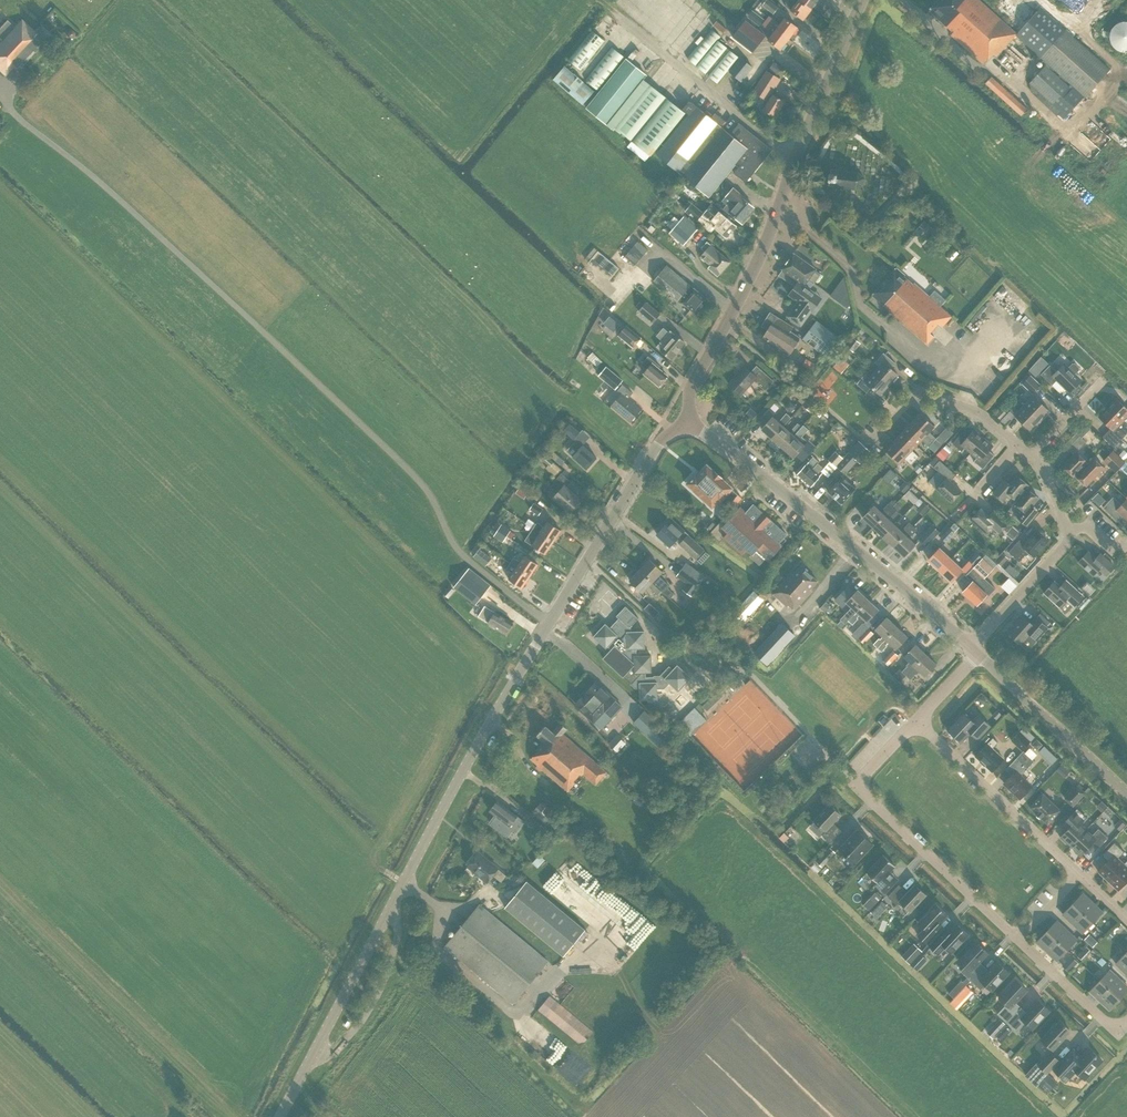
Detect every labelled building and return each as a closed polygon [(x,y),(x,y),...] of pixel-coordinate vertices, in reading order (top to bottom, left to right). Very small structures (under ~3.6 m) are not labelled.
[(691,0),(666,0),(680,12),(691,0)] [(770,0),(765,0),(762,5),(773,13),(778,6),(770,0)] [(796,3),(792,8),(782,0),(779,0),(776,4),(790,14),(793,11),(804,19),(812,9),(801,0),(792,0),(796,3)] [(812,9),(818,0),(801,0),(812,9)] [(980,0),(938,0),(929,10),(940,20),(939,22),(943,26),(945,25),(953,32),(950,34),(984,64),(993,54),(996,57),(1017,33),(980,0)] [(1091,0),(1070,0),(1084,12),(1093,1),(1091,0)] [(764,19),(752,9),(747,16),(759,25),(764,19)] [(1085,97),(1108,71),(1110,69),(1066,30),(1071,24),(1059,13),(1039,37),(1043,40),(1037,46),(1045,53),(1041,57),(1085,97)] [(765,20),(789,38),(797,27),(785,17),(780,24),(769,15),(765,20)] [(1023,27),(1035,38),(1045,27),(1032,16),(1023,27)] [(17,71),(43,42),(38,38),(44,31),(39,27),(35,31),(22,19),(15,27),(7,20),(0,28),(0,71),(5,76),(13,67),(17,71)] [(745,20),(739,29),(733,37),(752,52),(765,35),(745,20)] [(789,38),(765,20),(761,24),(773,33),(768,39),(781,49),(789,38)] [(1126,47),(1126,23),(1112,29),(1119,49),(1126,47)] [(687,58),(697,66),(721,36),(712,28),(687,58)] [(605,40),(592,30),(569,60),(581,70),(605,40)] [(717,83),(739,57),(718,40),(697,66),(717,83)] [(585,80),(599,91),(626,58),(612,47),(585,80)] [(751,66),(741,57),(730,71),(740,80),(751,66)] [(627,59),(587,110),(608,126),(609,123),(644,80),(648,76),(627,59)] [(594,91),(565,65),(553,79),(582,104),(594,91)] [(1045,65),(1029,82),(1053,104),(1069,87),(1045,65)] [(778,77),(765,69),(751,90),(765,99),(760,107),(774,117),(784,102),(773,94),(772,95),(768,92),(778,77)] [(991,76),(985,83),(1021,115),(1027,109),(991,76)] [(644,80),(609,123),(633,142),(667,98),(644,80)] [(667,98),(633,142),(652,158),(687,114),(682,110),(667,98)] [(689,116),(657,155),(709,198),(736,164),(739,167),(734,173),(747,184),(773,150),(739,123),(730,134),(697,106),(690,100),(682,110),(687,114),(689,116)] [(859,172),(831,168),(831,169),(830,173),(829,180),(828,185),(829,185),(855,189),(863,186),(865,177),(859,172)] [(914,186),(908,183),(906,190),(912,192),(914,186)] [(733,188),(722,200),(727,204),(723,208),(729,213),(730,213),(741,222),(743,223),(748,217),(747,215),(754,207),(743,198),(744,197),(733,188)] [(717,225),(703,213),(692,203),(687,208),(677,199),(679,196),(674,192),(667,200),(682,214),(685,210),(710,232),(714,227),(717,225)] [(714,227),(726,237),(736,225),(726,216),(727,214),(721,209),(720,211),(711,203),(703,213),(717,225),(714,227)] [(670,232),(684,244),(695,232),(681,219),(680,221),(674,216),(667,224),(672,229),(670,232)] [(930,226),(924,221),(920,225),(926,231),(930,226)] [(648,249),(638,241),(625,256),(626,257),(623,259),(632,266),(634,264),(635,265),(648,249)] [(718,276),(720,273),(730,262),(707,241),(701,248),(705,251),(700,256),(710,265),(708,268),(718,276)] [(588,262),(610,280),(619,268),(598,251),(588,262)] [(779,275),(794,286),(799,281),(804,285),(809,279),(814,283),(821,273),(794,253),(782,269),(783,270),(779,275)] [(831,260),(824,256),(818,266),(824,270),(831,260)] [(696,314),(708,300),(666,265),(654,280),(681,303),(682,302),(696,314)] [(905,275),(896,267),(872,295),(927,344),(934,336),(930,332),(938,323),(942,327),(951,316),(940,306),(945,300),(935,290),(929,296),(914,283),(912,284),(904,276),(905,275)] [(847,307),(849,304),(843,277),(831,295),(847,307)] [(816,294),(804,285),(799,281),(794,286),(788,295),(799,302),(796,305),(795,305),(787,316),(800,326),(804,320),(805,320),(809,315),(804,311),(806,308),(816,294)] [(660,313),(646,301),(638,311),(653,323),(660,313)] [(768,330),(763,337),(780,347),(778,349),(789,356),(800,337),(790,331),(793,326),(770,312),(761,326),(768,330)] [(839,337),(816,320),(802,338),(825,356),(839,337)] [(1031,320),(1010,345),(1021,355),(1042,329),(1031,320)] [(641,338),(626,325),(617,335),(633,348),(641,338)] [(873,336),(877,329),(869,325),(865,334),(862,333),(857,344),(862,347),(869,334),(873,336)] [(671,359),(685,342),(670,330),(669,332),(663,327),(656,335),(661,340),(656,346),(671,359)] [(839,355),(848,366),(856,359),(846,348),(839,355)] [(874,372),(889,385),(898,374),(891,368),(895,363),(884,352),(875,362),(879,366),(874,372)] [(658,368),(660,366),(648,356),(641,364),(647,369),(644,373),(659,386),(668,376),(658,368)] [(836,357),(830,364),(841,373),(847,367),(836,357)] [(915,360),(911,365),(919,370),(922,366),(915,360)] [(1029,369),(1035,375),(1041,369),(1035,363),(1029,369)] [(1057,371),(1050,365),(1041,374),(1052,385),(1057,380),(1068,390),(1079,378),(1075,374),(1079,369),(1079,367),(1075,363),(1072,363),(1068,367),(1064,363),(1057,371)] [(774,381),(756,365),(758,367),(753,373),(744,366),(729,384),(741,394),(754,380),(765,390),(774,381)] [(623,380),(606,366),(598,375),(615,389),(623,380)] [(880,395),(889,385),(874,372),(869,377),(865,373),(856,383),(867,392),(871,387),(880,395)] [(1040,384),(1030,374),(1021,383),(1032,393),(1040,384)] [(990,376),(982,384),(992,394),(1000,386),(990,376)] [(832,394),(839,385),(832,380),(825,389),(832,394)] [(611,406),(630,421),(640,409),(628,399),(633,393),(623,384),(617,390),(621,394),(611,406)] [(1024,405),(1040,421),(1050,411),(1033,395),(1024,405)] [(817,404),(809,397),(802,405),(810,412),(817,404)] [(1108,407),(1122,421),(1126,426),(1126,425),(1126,408),(1117,398),(1108,407)] [(1040,421),(1024,405),(1018,411),(1014,406),(1010,410),(1031,431),(1040,421)] [(772,438),(783,426),(791,417),(786,413),(778,421),(773,416),(776,413),(769,407),(759,419),(765,424),(762,429),(772,438)] [(1098,417),(1110,428),(1102,436),(1113,447),(1125,435),(1126,433),(1126,426),(1122,421),(1108,407),(1098,417)] [(920,413),(911,422),(932,442),(936,438),(929,432),(935,426),(920,413)] [(799,423),(809,430),(814,425),(804,417),(799,423)] [(567,421),(561,427),(574,439),(580,432),(567,421)] [(928,446),(932,442),(911,422),(903,431),(917,445),(922,440),(928,446)] [(783,426),(772,438),(783,448),(802,427),(798,423),(793,429),(794,430),(791,433),(783,426)] [(1068,441),(1071,444),(1080,435),(1081,437),(1090,428),(1085,423),(1068,441)] [(802,427),(783,448),(793,457),(797,453),(804,459),(814,447),(808,442),(801,436),(805,430),(802,427)] [(971,452),(983,437),(974,429),(969,434),(964,429),(952,443),(961,451),(964,447),(971,452)] [(917,445),(903,431),(894,440),(915,461),(919,456),(912,450),(917,445)] [(1063,466),(1073,476),(1087,462),(1077,452),(1086,442),(1081,437),(1080,435),(1071,444),(1067,448),(1074,454),(1063,466)] [(983,437),(971,452),(977,457),(974,461),(983,469),(994,455),(989,450),(993,446),(983,437)] [(586,469),(596,457),(583,445),(582,446),(576,440),(571,445),(578,451),(573,456),(586,469)] [(915,461),(894,440),(885,450),(899,463),(904,458),(911,465),(915,461)] [(870,451),(869,450),(859,441),(848,452),(857,460),(860,463),(870,451)] [(1104,460),(1116,472),(1125,462),(1113,450),(1104,460)] [(843,458),(835,451),(827,459),(835,466),(837,465),(843,458)] [(846,472),(857,460),(848,452),(843,458),(837,465),(846,472)] [(552,462),(542,453),(541,455),(539,457),(549,465),(552,462)] [(564,467),(567,463),(560,456),(556,460),(564,467)] [(818,463),(819,461),(813,456),(797,474),(811,486),(823,473),(820,470),(823,467),(818,463)] [(1076,476),(1086,486),(1104,467),(1094,457),(1076,476)] [(937,489),(952,502),(961,491),(950,481),(956,475),(940,460),(934,466),(947,478),(937,489)] [(728,506),(739,494),(738,494),(731,488),(720,478),(721,478),(715,472),(714,472),(707,466),(698,476),(696,474),(688,483),(712,506),(719,498),(728,506)] [(567,487),(571,481),(561,473),(550,486),(558,493),(553,498),(570,512),(581,499),(567,487)] [(827,490),(841,504),(855,489),(841,475),(827,490)] [(1028,485),(1017,475),(1010,484),(1004,480),(993,493),(1003,501),(1009,494),(1016,500),(1028,485)] [(923,501),(928,497),(928,496),(929,495),(920,486),(914,491),(923,501)] [(1039,498),(1027,488),(1015,503),(1026,513),(1020,520),(1027,525),(1035,515),(1029,509),(1039,498)] [(909,498),(913,494),(909,490),(905,495),(909,498)] [(545,505),(536,498),(529,509),(538,515),(545,505)] [(1126,499),(1117,508),(1109,500),(1102,507),(1114,518),(1119,512),(1126,520),(1126,499)] [(873,527),(892,506),(889,503),(884,508),(885,509),(882,512),(874,505),(862,517),(873,527)] [(768,561),(782,545),(779,542),(787,534),(753,504),(742,517),(736,511),(722,527),(727,532),(723,537),(742,554),(746,549),(752,554),(750,556),(759,564),(765,558),(768,561)] [(883,537),(895,525),(887,518),(890,515),(891,516),(896,510),(892,506),(873,527),(883,537)] [(980,508),(971,519),(986,532),(991,526),(999,533),(1008,523),(993,510),(989,515),(980,508)] [(498,529),(493,535),(503,542),(511,530),(510,530),(502,524),(504,520),(500,517),(494,526),(498,529)] [(704,549),(671,518),(657,534),(670,546),(676,540),(696,558),(704,549)] [(532,528),(553,542),(561,530),(547,521),(544,526),(537,521),(532,528)] [(893,546),(913,526),(909,522),(904,528),(905,529),(902,532),(895,525),(883,537),(893,546)] [(932,524),(918,538),(926,545),(940,531),(932,524)] [(913,526),(893,546),(904,556),(915,544),(908,537),(911,534),(912,535),(917,529),(913,526)] [(553,542),(532,528),(524,540),(531,545),(545,554),(553,542)] [(954,532),(950,528),(941,537),(945,542),(954,532)] [(1025,544),(1019,539),(1009,552),(1019,561),(1028,551),(1034,557),(1049,540),(1037,529),(1025,544)] [(492,551),(481,542),(477,547),(479,549),(473,556),(485,566),(491,558),(488,556),(492,551)] [(940,570),(951,559),(939,548),(929,560),(940,570)] [(1109,572),(1115,566),(1104,557),(1099,562),(1088,551),(1078,562),(1093,575),(1102,565),(1109,572)] [(511,563),(530,576),(538,564),(524,555),(518,552),(511,563)] [(981,557),(976,552),(969,560),(974,565),(981,557)] [(971,583),(963,591),(971,599),(977,605),(987,594),(988,596),(995,588),(985,578),(990,572),(994,568),(982,558),(979,561),(973,568),(966,575),(972,581),(971,583)] [(659,576),(663,572),(649,559),(639,569),(661,590),(670,598),(674,593),(669,588),(670,586),(659,576)] [(951,559),(940,570),(951,581),(962,570),(951,559)] [(513,573),(508,579),(522,588),(530,576),(511,563),(510,563),(506,568),(513,573)] [(794,610),(812,591),(810,589),(818,581),(801,565),(793,573),(792,572),(772,593),(787,606),(788,604),(794,610)] [(454,587),(476,604),(491,585),(469,568),(454,587)] [(701,583),(681,568),(676,575),(686,583),(682,589),(691,596),(701,583)] [(657,594),(661,590),(639,569),(629,580),(643,592),(650,585),(653,587),(652,589),(657,594)] [(539,585),(545,575),(537,571),(531,580),(539,585)] [(1006,581),(1015,589),(1023,580),(1014,572),(1006,581)] [(1055,581),(1044,593),(1059,607),(1066,599),(1073,606),(1083,596),(1071,585),(1066,591),(1055,581)] [(444,592),(448,596),(454,590),(449,586),(444,592)] [(743,622),(766,597),(756,588),(733,613),(743,622)] [(848,620),(849,620),(868,599),(858,589),(853,594),(848,590),(837,601),(842,606),(846,602),(852,607),(840,619),(845,623),(848,620)] [(878,609),(868,599),(849,620),(852,623),(857,618),(856,617),(859,614),(867,621),(878,609)] [(664,616),(649,602),(644,608),(654,618),(655,616),(659,621),(664,616)] [(506,633),(513,623),(495,612),(485,606),(478,616),(489,622),(489,623),(506,633)] [(624,676),(631,683),(630,683),(635,688),(640,688),(640,699),(657,699),(657,688),(664,688),(670,682),(678,690),(691,677),(678,664),(674,669),(670,665),(660,676),(646,676),(646,672),(651,672),(651,655),(636,656),(636,648),(645,648),(644,631),(631,631),(631,626),(638,618),(625,606),(616,615),(619,618),(610,628),(605,624),(594,636),(606,648),(608,646),(611,649),(603,658),(623,677),(624,676)] [(1048,627),(1036,617),(1030,623),(1023,616),(1008,632),(1021,643),(1031,631),(1038,638),(1048,627)] [(877,647),(897,627),(886,617),(875,629),(883,636),(880,639),(879,638),(874,644),(877,647)] [(767,664),(794,634),(781,622),(754,652),(767,664)] [(868,628),(863,624),(859,628),(864,632),(868,628)] [(907,637),(897,627),(877,647),(881,651),(887,645),(886,644),(888,641),(896,649),(907,637)] [(874,633),(868,628),(858,638),(863,644),(874,633)] [(906,675),(926,654),(915,644),(904,656),(909,661),(906,664),(907,665),(897,676),(901,680),(906,675)] [(898,655),(892,650),(883,660),(888,665),(898,655)] [(936,664),(926,654),(906,675),(910,679),(916,673),(917,674),(920,671),(925,676),(936,664)] [(737,674),(735,675),(727,684),(733,690),(742,680),(737,674)] [(596,681),(574,704),(584,714),(594,722),(614,701),(606,693),(607,692),(596,681)] [(688,688),(681,695),(688,702),(695,695),(688,688)] [(673,706),(669,701),(664,705),(660,705),(660,712),(668,712),(673,706)] [(638,713),(628,703),(620,712),(630,721),(638,713)] [(707,720),(694,707),(678,723),(690,735),(707,720)] [(864,765),(912,718),(902,708),(854,755),(864,765)] [(644,710),(633,722),(658,745),(669,733),(644,710)] [(977,739),(990,726),(978,715),(972,721),(964,714),(948,731),(960,742),(970,732),(977,739)] [(569,731),(560,723),(552,732),(545,726),(537,734),(544,741),(536,750),(538,751),(531,758),(567,791),(583,773),(595,784),(603,775),(605,777),(607,775),(605,774),(607,772),(565,735),(569,731)] [(1033,738),(1023,729),(1021,731),(1020,730),(1010,740),(1022,751),(1033,738)] [(626,743),(617,735),(609,744),(618,752),(626,743)] [(993,737),(975,756),(992,771),(1004,759),(992,748),(998,742),(993,737)] [(1058,760),(1063,753),(1048,739),(1042,745),(1058,760)] [(1023,751),(1016,758),(1005,769),(1011,775),(1004,783),(1020,798),(1031,786),(1020,775),(1034,761),(1023,751)] [(1049,776),(1056,768),(1052,764),(1045,772),(1049,776)] [(578,787),(581,792),(588,789),(586,783),(578,787)] [(1085,793),(1077,785),(1065,798),(1073,806),(1085,793)] [(1060,810),(1043,794),(1030,807),(1047,824),(1060,810)] [(542,802),(553,813),(558,808),(547,797),(542,802)] [(495,817),(489,825),(506,838),(512,830),(516,833),(524,821),(497,801),(489,812),(495,817)] [(545,824),(552,817),(540,804),(533,811),(545,824)] [(814,821),(824,831),(821,834),(830,842),(841,830),(833,823),(841,814),(829,804),(814,821)] [(1060,837),(1070,846),(1086,830),(1080,824),(1086,817),(1077,808),(1063,824),(1068,829),(1060,837)] [(537,821),(532,818),(527,824),(541,834),(546,828),(537,821)] [(1092,835),(1086,830),(1070,846),(1080,856),(1088,848),(1093,853),(1108,837),(1098,829),(1092,835)] [(863,835),(857,830),(838,849),(855,864),(873,845),(867,839),(866,838),(865,840),(862,837),(863,836),(863,835)] [(789,837),(784,832),(779,837),(783,842),(789,837)] [(1108,881),(1124,864),(1118,858),(1124,851),(1114,842),(1102,855),(1108,861),(1098,871),(1108,881)] [(835,852),(830,847),(816,862),(822,867),(835,852)] [(479,852),(468,866),(486,882),(493,874),(501,881),(506,875),(498,868),(479,852)] [(890,877),(887,874),(895,866),(883,854),(866,872),(878,883),(876,884),(885,893),(895,881),(890,876),(890,877)] [(572,855),(566,864),(597,887),(604,878),(572,855)] [(1108,881),(1118,890),(1126,880),(1126,866),(1124,864),(1108,881)] [(605,905),(558,871),(549,884),(596,918),(605,905)] [(564,956),(586,930),(526,881),(504,907),(564,956)] [(601,891),(612,898),(617,889),(606,883),(601,891)] [(910,911),(926,895),(915,884),(907,892),(899,884),(887,896),(896,904),(899,901),(910,911)] [(1073,904),(1092,922),(1102,911),(1083,893),(1073,904)] [(918,935),(928,945),(942,930),(936,925),(947,914),(936,904),(919,922),(924,928),(918,935)] [(1092,922),(1073,904),(1063,914),(1082,932),(1092,922)] [(548,961),(479,905),(444,946),(513,1003),(548,961)] [(642,907),(622,931),(641,946),(660,922),(642,907)] [(1047,931),(1066,949),(1076,939),(1057,921),(1047,931)] [(942,930),(928,945),(938,954),(945,947),(951,952),(968,934),(957,924),(947,935),(942,930)] [(1124,932),(1118,926),(1108,936),(1115,942),(1124,932)] [(1096,929),(1090,933),(1096,942),(1102,937),(1096,929)] [(1066,949),(1047,931),(1037,941),(1057,960),(1066,949)] [(961,971),(971,980),(980,970),(976,965),(987,952),(976,942),(959,960),(965,966),(961,971)] [(1125,953),(1116,963),(1126,974),(1126,954),(1125,953)] [(1077,962),(1071,956),(1062,965),(1068,972),(1077,962)] [(985,974),(980,970),(971,980),(980,989),(985,985),(991,990),(1008,972),(997,961),(985,974)] [(1100,980),(1119,999),(1126,991),(1126,986),(1110,970),(1100,980)] [(997,1014),(1007,1023),(1020,1008),(1015,1003),(1027,990),(1016,979),(998,997),(1006,1004),(997,1014)] [(1109,1009),(1119,999),(1100,980),(1090,991),(1109,1009)] [(593,1031),(549,995),(537,1010),(581,1046),(593,1031)] [(1025,1013),(1020,1008),(1007,1023),(1016,1031),(1025,1022),(1032,1029),(1050,1011),(1038,1000),(1025,1013)] [(588,1072),(596,1062),(536,1013),(530,1021),(537,1027),(524,1027),(528,1031),(535,1031),(535,1035),(542,1035),(542,1039),(546,1039),(557,1047),(560,1047),(574,1058),(570,1063),(561,1056),(554,1056),(565,1066),(570,1066),(579,1073),(588,1072)] [(1064,1037),(1070,1030),(1060,1020),(1053,1027),(1053,1026),(1041,1039),(1053,1050),(1065,1038),(1064,1037)] [(1085,1079),(1102,1060),(1089,1048),(1079,1059),(1072,1051),(1054,1070),(1066,1081),(1076,1071),(1085,1079)] [(1060,1060),(1050,1051),(1037,1065),(1047,1074),(1060,1060)] [(655,1064),(643,1079),(649,1083),(660,1068),(655,1064)]
